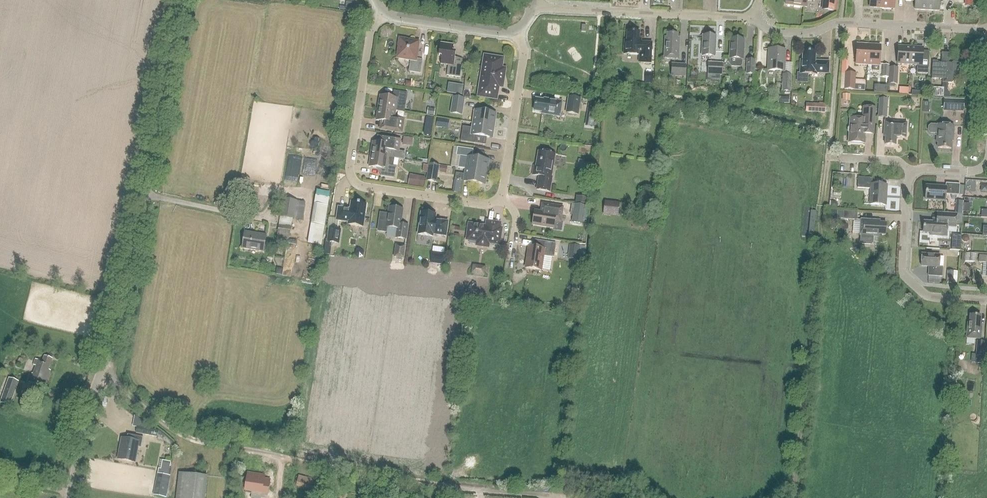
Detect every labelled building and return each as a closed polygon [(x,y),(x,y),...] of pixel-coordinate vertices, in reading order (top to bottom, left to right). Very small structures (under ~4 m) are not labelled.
[(350,0),(347,0),(345,7),(356,10),(358,2),(350,0)] [(882,8),(894,8),(894,0),(882,0),(882,8)] [(927,10),(927,0),(905,0),(905,1),(915,1),(915,9),(927,10)] [(927,10),(939,11),(939,0),(927,0),(927,10)] [(651,63),(651,54),(652,42),(639,42),(639,32),(627,31),(626,40),(624,40),(624,54),(638,55),(638,63),(651,63)] [(677,38),(677,34),(667,33),(667,37),(665,37),(664,58),(678,59),(679,38),(677,38)] [(715,57),(716,36),(703,35),(702,56),(715,57)] [(408,71),(420,73),(422,60),(416,59),(419,42),(406,40),(406,39),(399,38),(398,45),(399,45),(397,58),(410,60),(408,71)] [(743,59),(744,39),(730,39),(729,59),(729,65),(731,67),(740,67),(742,65),(742,59),(743,59)] [(446,75),(460,77),(462,63),(454,62),(455,53),(452,52),(453,45),(440,43),(438,56),(441,56),(440,64),(448,65),(446,75)] [(867,65),(868,44),(857,44),(856,64),(867,65)] [(880,45),(868,44),(867,65),(873,65),(872,71),(879,71),(880,45)] [(910,47),(898,46),(897,64),(909,65),(910,47)] [(910,47),(909,65),(917,65),(917,73),(928,74),(928,60),(922,59),(923,47),(910,47)] [(784,71),(785,50),(769,49),(768,70),(784,71)] [(800,73),(808,74),(816,74),(816,73),(828,73),(829,61),(815,61),(815,51),(803,50),(802,60),(800,60),(800,73)] [(932,61),(931,79),(942,79),(942,83),(948,83),(952,83),(953,82),(953,77),(957,77),(958,71),(959,71),(959,62),(948,62),(949,53),(941,52),(941,61),(932,61)] [(484,56),(478,96),(496,98),(498,86),(502,87),(505,67),(501,67),(502,58),(484,56)] [(755,59),(747,59),(746,74),(754,74),(755,59)] [(722,76),(722,63),(708,62),(707,75),(722,76)] [(686,64),(671,63),(671,76),(686,77),(686,64)] [(897,84),(898,68),(889,67),(889,84),(897,84)] [(653,73),(645,73),(645,84),(653,84),(653,73)] [(840,89),(864,90),(865,80),(855,80),(855,74),(841,73),(840,89)] [(791,92),(791,74),(782,74),(782,91),(791,92)] [(947,91),(948,83),(942,83),(942,88),(930,87),(930,96),(950,97),(950,95),(947,91)] [(404,112),(405,105),(407,93),(393,90),(392,98),(379,96),(378,108),(395,111),(404,112)] [(465,98),(453,96),(450,113),(462,115),(465,98)] [(581,98),(568,96),(565,113),(578,115),(581,98)] [(886,118),(888,99),(879,98),(878,117),(886,118)] [(542,114),(559,116),(562,101),(544,99),(544,100),(536,99),(534,111),(542,112),(542,114)] [(964,100),(944,99),(943,111),(963,112),(964,100)] [(825,104),(813,103),(813,112),(825,113),(825,104)] [(873,134),(875,107),(863,107),(862,119),(850,118),(848,142),(865,143),(865,134),(873,134)] [(379,128),(387,129),(401,132),(403,119),(394,118),(395,111),(378,108),(376,120),(380,121),(379,128)] [(428,108),(427,115),(434,116),(435,109),(428,108)] [(473,122),(494,126),(496,114),(475,110),(473,122)] [(434,118),(426,116),(425,124),(433,126),(434,118)] [(444,119),(436,118),(435,127),(443,128),(444,119)] [(906,138),(907,123),(884,121),(883,136),(885,136),(885,144),(895,145),(896,137),(906,138)] [(492,138),(494,126),(473,122),(472,128),(463,126),(460,141),(474,143),(475,135),(492,138)] [(930,133),(937,134),(936,142),(938,142),(937,148),(951,149),(951,141),(952,141),(953,125),(930,124),(928,126),(928,131),(930,133)] [(394,158),(395,151),(398,151),(400,139),(377,135),(376,143),(372,142),(370,154),(394,158)] [(413,138),(403,137),(402,144),(411,146),(413,138)] [(465,169),(486,172),(488,160),(472,157),(473,150),(457,147),(456,155),(460,156),(458,168),(465,169)] [(550,152),(549,151),(543,150),(542,151),(542,152),(538,151),(536,166),(534,166),(532,175),(539,176),(536,190),(549,192),(552,177),(551,177),(553,166),(551,165),(553,154),(550,153),(550,152)] [(394,158),(370,154),(368,167),(381,169),(380,176),(394,178),(396,166),(393,165),(394,158)] [(302,156),(300,185),(316,187),(318,157),(302,156)] [(437,182),(439,165),(428,163),(426,181),(437,182)] [(486,172),(465,169),(464,174),(456,173),(454,180),(485,184),(486,172)] [(857,186),(856,171),(834,172),(834,187),(857,186)] [(425,177),(415,175),(413,186),(423,187),(425,177)] [(885,205),(886,185),(872,184),(872,178),(858,177),(857,188),(871,189),(870,204),(885,205)] [(951,195),(951,197),(958,198),(959,184),(945,183),(945,187),(926,185),(925,199),(945,201),(945,194),(951,195)] [(292,218),(294,218),(297,201),(282,198),(277,233),(289,235),(292,218)] [(956,200),(955,213),(957,213),(957,214),(962,215),(963,201),(956,200)] [(305,202),(299,201),(296,219),(302,220),(305,202)] [(619,202),(605,201),(603,215),(618,216),(619,202)] [(347,224),(362,226),(366,204),(351,202),(350,209),(338,207),(336,220),(348,222),(347,224)] [(572,203),(570,214),(573,214),(572,222),(582,223),(583,216),(586,216),(588,206),(572,203)] [(307,243),(321,246),(328,206),(314,204),(307,243)] [(541,204),(540,212),(534,211),(532,225),(553,228),(554,221),(560,222),(563,207),(541,204)] [(389,207),(388,214),(379,212),(377,231),(387,232),(387,227),(397,229),(395,237),(406,239),(408,225),(400,224),(403,209),(389,207)] [(836,218),(857,219),(857,212),(837,211),(836,218)] [(433,234),(446,236),(448,221),(435,220),(436,214),(421,212),(417,234),(432,236),(433,234)] [(955,225),(956,222),(956,214),(955,214),(937,213),(936,221),(932,220),(932,222),(923,222),(922,233),(929,233),(929,235),(946,236),(947,227),(955,228),(955,225)] [(859,235),(861,235),(860,242),(862,243),(870,244),(872,242),(872,236),(878,236),(879,234),(885,235),(886,223),(879,222),(879,221),(860,219),(859,235)] [(476,246),(487,247),(488,242),(499,244),(501,229),(499,229),(500,224),(487,222),(486,227),(469,224),(467,239),(477,241),(476,246)] [(341,230),(328,228),(326,242),(339,244),(341,230)] [(263,252),(266,235),(244,232),(242,249),(263,252)] [(526,268),(540,270),(543,256),(553,257),(556,243),(540,241),(539,248),(529,247),(526,268)] [(406,246),(395,245),(393,257),(404,259),(406,246)] [(583,261),(584,256),(585,248),(579,247),(569,245),(567,259),(583,261)] [(940,250),(935,249),(934,255),(921,254),(921,266),(928,266),(928,276),(942,276),(942,267),(939,267),(940,250)] [(445,253),(432,252),(431,263),(443,265),(445,253)] [(975,254),(965,253),(965,261),(975,262),(975,254)] [(986,277),(986,255),(979,255),(978,262),(986,263),(985,276),(986,277)] [(472,264),(470,274),(484,276),(485,266),(472,264)] [(957,271),(947,270),(946,282),(956,283),(957,271)] [(980,339),(981,324),(980,324),(980,316),(970,315),(969,323),(967,323),(966,338),(980,339)] [(984,357),(985,342),(976,341),(975,363),(982,363),(983,356),(984,357)] [(33,365),(36,366),(33,374),(31,374),(28,383),(44,388),(50,370),(48,370),(52,359),(44,356),(42,362),(35,359),(33,365)] [(9,378),(0,402),(0,403),(8,405),(17,381),(9,378)] [(137,426),(136,433),(157,437),(158,430),(137,426)] [(135,463),(138,448),(141,448),(143,438),(127,435),(127,439),(121,438),(117,459),(135,463)] [(157,473),(153,495),(166,497),(170,476),(157,473)] [(178,473),(176,497),(205,497),(208,476),(178,473)] [(247,478),(245,491),(267,494),(269,484),(269,482),(268,481),(267,480),(265,479),(264,479),(264,476),(252,474),(250,474),(249,475),(248,476),(247,477),(247,478)] [(320,493),(323,481),(298,474),(295,486),(320,493)]
